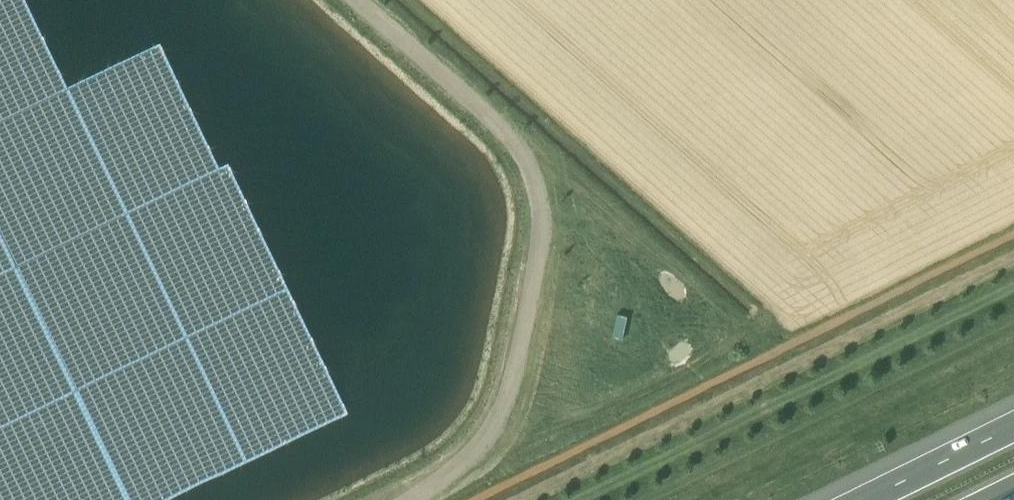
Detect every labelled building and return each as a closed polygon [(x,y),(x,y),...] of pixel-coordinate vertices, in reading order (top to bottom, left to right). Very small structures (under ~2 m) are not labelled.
[(623,335),(628,315),(619,312),(614,333),(623,335)]
